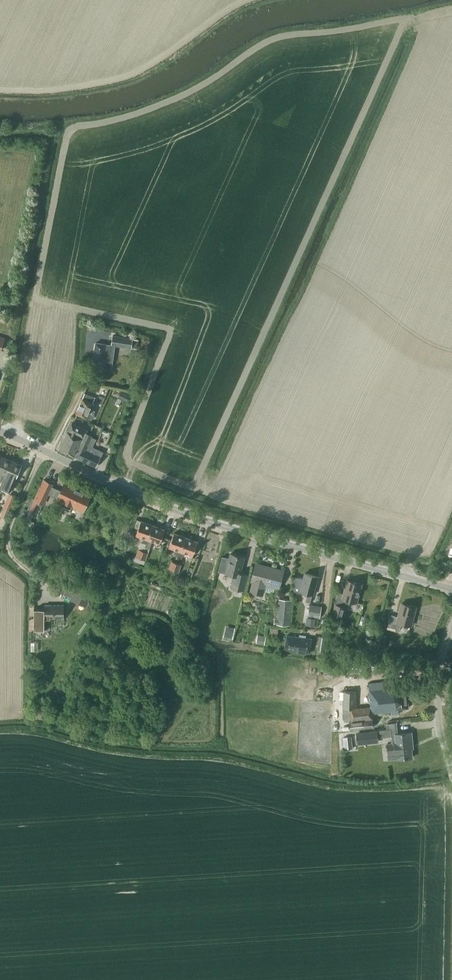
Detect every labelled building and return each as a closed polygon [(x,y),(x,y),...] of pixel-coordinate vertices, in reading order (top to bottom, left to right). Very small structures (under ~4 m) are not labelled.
[(112,336),(111,345),(115,345),(115,347),(120,347),(131,348),(131,347),(132,339),(132,338),(112,335),(112,336)] [(107,344),(105,344),(96,342),(92,367),(102,368),(111,370),(115,347),(115,345),(111,345),(107,344)] [(127,400),(130,394),(121,390),(118,396),(127,400)] [(91,420),(95,410),(90,408),(95,397),(84,393),(82,398),(76,413),(91,420)] [(87,445),(91,436),(91,435),(85,432),(87,429),(71,422),(59,449),(74,456),(81,442),(87,445)] [(81,442),(74,456),(96,466),(101,456),(100,456),(103,452),(92,446),(96,439),(91,436),(87,445),(81,442)] [(0,481),(0,480),(2,481),(5,473),(6,473),(11,460),(0,455),(0,471),(1,472),(0,475),(0,480),(0,481)] [(11,460),(6,473),(5,473),(2,481),(0,480),(0,481),(0,485),(10,489),(21,465),(11,460)] [(43,503),(52,484),(44,480),(35,499),(43,503)] [(71,511),(73,506),(83,510),(90,494),(66,482),(63,489),(61,488),(60,490),(55,488),(52,496),(60,499),(57,505),(71,511)] [(10,493),(4,506),(10,509),(16,496),(10,493)] [(33,505),(30,511),(34,513),(37,515),(43,503),(40,502),(35,499),(32,504),(33,505)] [(4,506),(0,516),(6,518),(10,509),(4,506)] [(146,543),(153,525),(141,520),(135,535),(144,538),(142,542),(146,543)] [(159,543),(164,529),(153,525),(146,543),(144,546),(150,548),(152,541),(159,543)] [(179,555),(186,537),(174,532),(168,547),(177,550),(176,554),(179,555)] [(197,541),(186,537),(179,555),(182,557),(184,552),(192,556),(197,541)] [(231,587),(243,590),(247,574),(240,572),(244,556),(230,553),(225,572),(234,575),(231,587)] [(278,587),(283,571),(256,564),(251,580),(254,581),(251,591),(262,594),(264,584),(278,587)] [(313,594),(317,576),(305,572),(300,591),(307,593),(305,601),(310,602),(312,594),(313,594)] [(356,602),(361,583),(347,580),(344,593),(338,592),(331,615),(341,618),(346,600),(356,602)] [(86,604),(91,594),(76,588),(72,598),(86,604)] [(289,619),(291,600),(279,599),(277,618),(274,618),(273,623),(276,624),(289,625),(289,619)] [(410,625),(415,606),(402,603),(398,616),(390,614),(387,626),(399,629),(401,623),(410,625)] [(64,617),(64,605),(44,604),(44,615),(34,615),(34,632),(49,632),(49,617),(64,617)] [(319,617),(321,607),(309,606),(308,616),(319,617)] [(235,628),(225,625),(223,636),(232,639),(235,628)] [(278,629),(269,627),(268,636),(277,637),(278,629)] [(266,635),(257,634),(255,642),(264,644),(266,635)] [(387,635),(380,634),(378,644),(384,646),(387,635)] [(309,652),(312,639),(287,635),(284,649),(309,652)] [(326,637),(319,636),(316,650),(323,651),(326,637)] [(344,672),(354,672),(354,668),(362,668),(362,661),(344,660),(344,672)] [(398,708),(408,707),(406,685),(394,686),(393,680),(368,683),(370,706),(371,713),(372,713),(391,711),(391,714),(399,713),(398,708)] [(343,691),(343,709),(354,708),(355,691),(343,691)] [(354,708),(343,709),(344,721),(349,721),(350,729),(373,726),(372,713),(371,713),(370,706),(354,708)] [(387,724),(386,725),(386,729),(390,729),(391,736),(395,735),(396,743),(392,743),(387,744),(388,759),(397,758),(397,759),(411,757),(410,745),(412,744),(411,732),(397,733),(396,723),(387,724)] [(386,729),(379,730),(380,737),(391,736),(390,729),(386,729)] [(377,731),(364,732),(366,742),(378,741),(377,731)] [(350,737),(343,737),(344,749),(351,749),(350,737)]
